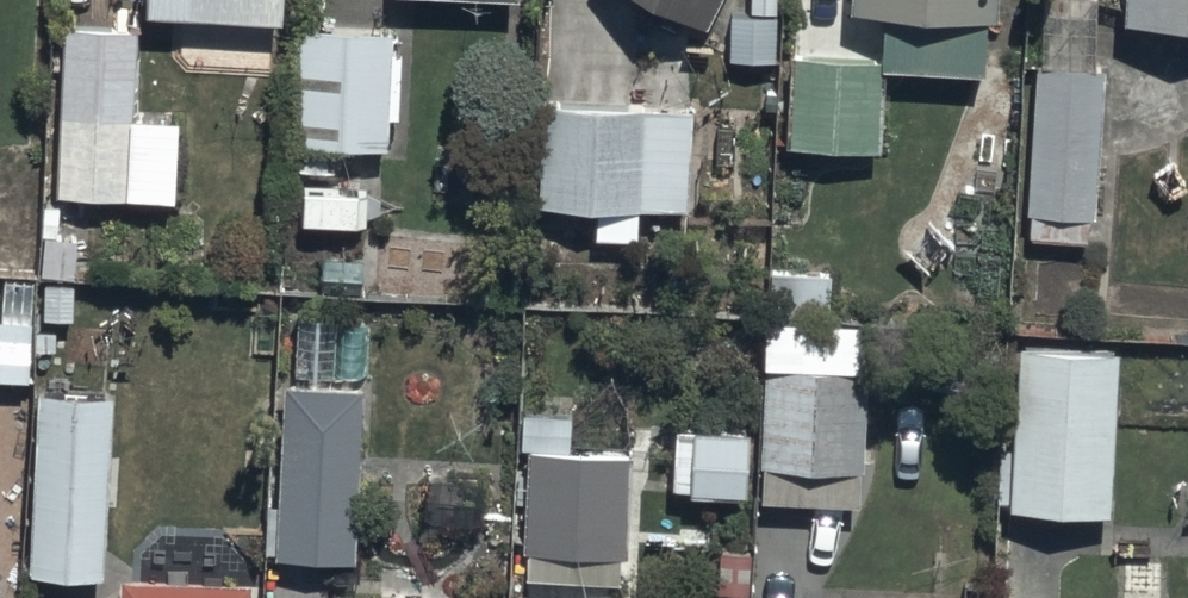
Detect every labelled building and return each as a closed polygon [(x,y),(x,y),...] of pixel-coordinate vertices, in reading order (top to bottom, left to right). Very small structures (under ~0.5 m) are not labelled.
[(705,8),(710,0),(688,0),(705,8)] [(776,0),(748,0),(748,12),(727,12),(728,56),(777,56),(776,0)] [(993,0),(854,0),(854,24),(992,29),(993,0)] [(311,21),(295,21),(291,163),(333,164),(334,140),(387,142),(388,114),(398,114),(401,30),(384,29),(384,18),(311,16),(311,21)] [(141,37),(66,34),(60,206),(178,210),(181,130),(138,128),(141,37)] [(1104,62),(1033,59),(1025,234),(1085,237),(1086,210),(1098,211),(1104,62)] [(690,98),(537,95),(536,200),(595,201),(594,238),(641,239),(641,205),(688,206),(690,98)] [(831,272),(763,270),(757,499),(864,502),(868,364),(860,364),(861,314),(830,314),(831,272)] [(0,311),(0,378),(30,379),(34,313),(0,311)] [(333,311),(290,311),(289,373),(332,374),(333,311)] [(1111,508),(1118,346),(1020,341),(1016,443),(1000,442),(997,503),(1111,508)] [(113,389),(36,387),(30,572),(107,575),(113,389)] [(366,391),(282,388),(276,556),(359,559),(366,391)] [(628,549),(628,446),(573,446),(573,410),(518,410),(518,445),(524,445),(524,581),(621,581),(621,548),(628,549)] [(748,425),(673,425),(673,481),(693,481),(693,489),(748,489),(748,425)] [(258,563),(116,566),(115,597),(256,597),(258,563)]
